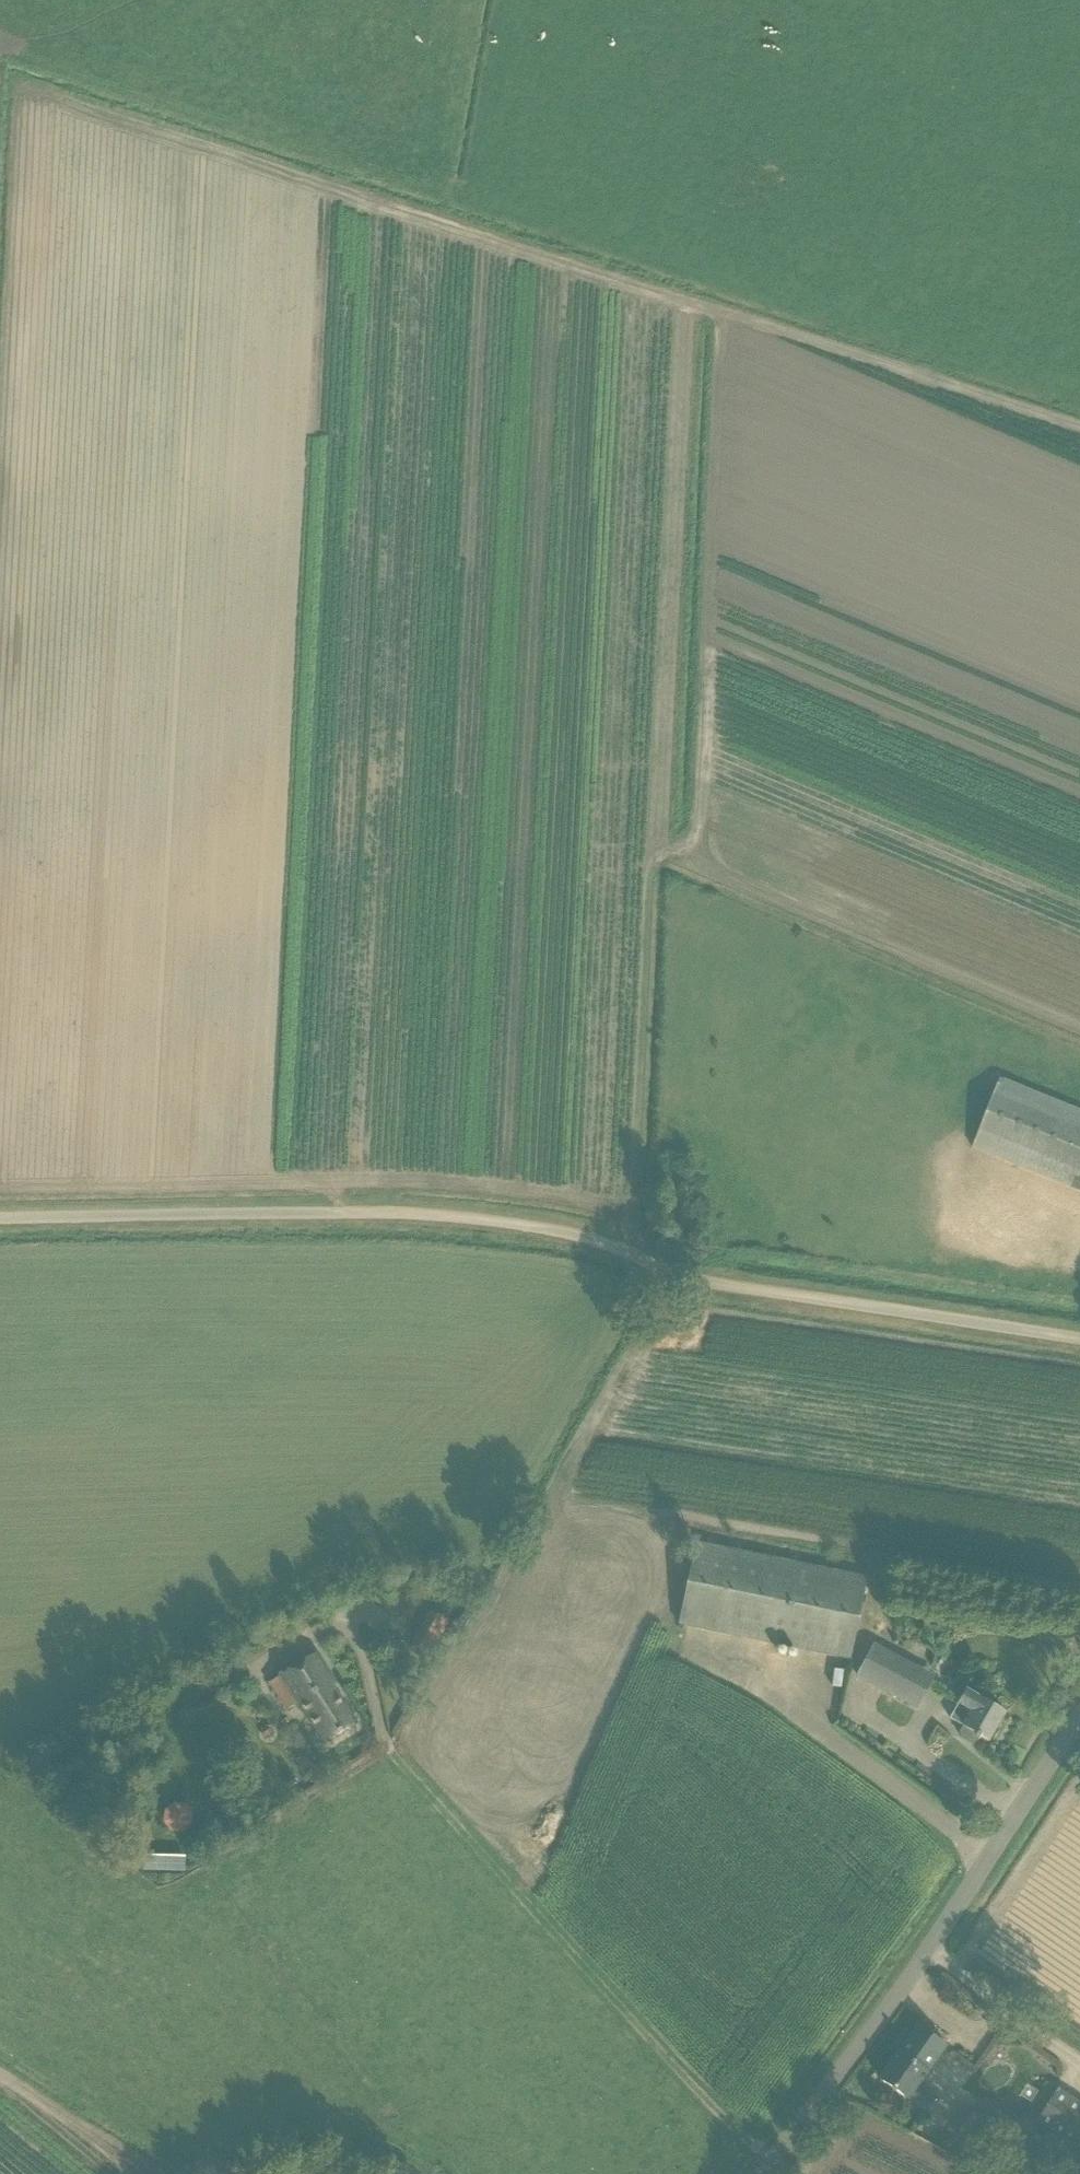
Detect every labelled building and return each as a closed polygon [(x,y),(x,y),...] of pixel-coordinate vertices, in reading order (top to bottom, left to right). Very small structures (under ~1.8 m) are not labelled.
[(1002,1080),(974,1148),(1079,1191),(1079,1112),(1002,1080)] [(679,1624),(688,1626),(850,1659),(867,1578),(695,1543),(679,1624)] [(918,1711),(921,1704),(922,1700),(934,1675),(872,1646),(856,1678),(918,1711)] [(278,1677),(269,1683),(286,1711),(296,1705),(323,1747),(334,1740),(357,1725),(342,1699),(334,1688),(334,1687),(338,1684),(317,1652),(313,1655),(278,1677)] [(949,1718),(963,1726),(959,1733),(960,1739),(971,1745),(976,1743),(980,1736),(988,1741),(998,1724),(997,1723),(1003,1713),(1004,1714),(1005,1713),(967,1690),(949,1718)] [(155,1858),(154,1876),(195,1878),(196,1859),(155,1858)] [(925,2111),(934,2098),(919,2087),(947,2046),(917,2025),(879,2079),(925,2111)] [(1039,2143),(971,2106),(957,2135),(1023,2173),(1035,2173),(1047,2152),(1079,2173),(1079,2103),(1058,2088),(1035,2125),(1045,2131),(1039,2143)]
